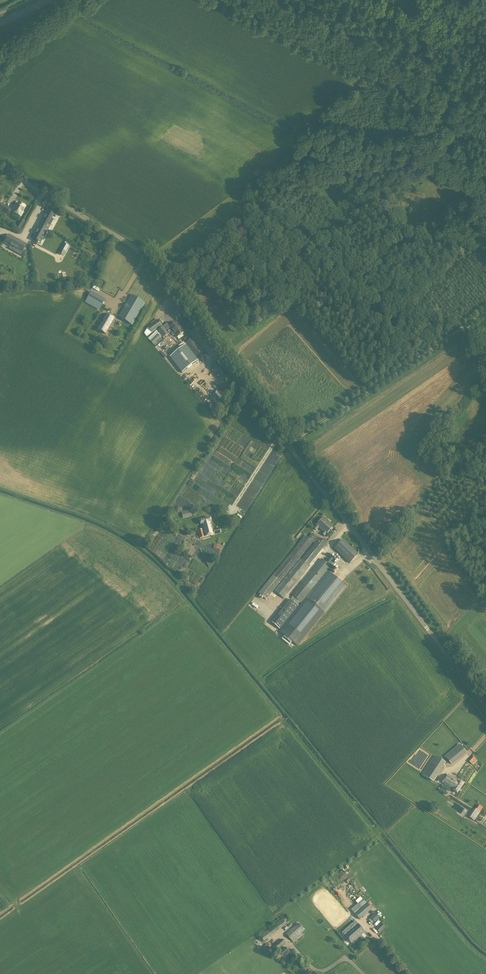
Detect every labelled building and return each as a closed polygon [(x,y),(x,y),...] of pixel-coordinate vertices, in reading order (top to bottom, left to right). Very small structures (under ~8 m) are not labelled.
[(9,215),(12,209),(1,203),(0,204),(0,210),(9,215)] [(16,208),(15,208),(12,213),(20,217),(23,213),(23,212),(26,207),(18,203),(16,208)] [(40,226),(48,230),(53,221),(50,219),(52,214),(47,212),(40,226)] [(48,230),(40,226),(32,239),(37,242),(40,238),(43,239),(48,230)] [(26,245),(21,242),(9,235),(4,243),(10,246),(17,250),(15,252),(20,255),(24,248),(26,245)] [(91,292),(85,302),(99,310),(105,300),(91,292)] [(118,317),(132,325),(145,303),(131,295),(118,317)] [(105,314),(100,323),(101,323),(97,330),(106,335),(109,328),(110,329),(115,320),(105,314)] [(158,320),(148,328),(152,333),(161,326),(158,320)] [(169,323),(158,331),(163,338),(171,332),(173,335),(174,334),(177,337),(183,332),(179,326),(177,322),(171,326),(169,323)] [(157,334),(150,341),(153,345),(161,337),(157,334)] [(185,343),(195,356),(196,356),(200,363),(207,358),(202,351),(192,338),(185,343)] [(197,360),(185,344),(169,356),(181,372),(197,360)] [(183,519),(192,517),(190,510),(181,512),(183,519)] [(324,518),(323,518),(316,525),(313,528),(316,531),(319,528),(323,532),(322,534),(324,536),(326,534),(333,527),(329,524),(330,524),(327,521),(328,520),(324,517),(324,518)] [(219,527),(213,529),(211,522),(210,518),(200,521),(201,525),(202,530),(197,531),(199,539),(220,533),(219,527)] [(325,544),(309,531),(300,542),(267,582),(258,593),(265,600),(275,589),(281,582),(287,575),(312,542),(314,544),(301,560),(302,560),(301,561),(300,560),(274,591),(283,598),(309,568),(308,567),(308,566),(326,545),(326,544),(325,544)] [(350,562),(350,563),(358,555),(354,551),(343,540),(334,549),(335,549),(335,548),(350,562)] [(291,596),(301,603),(335,561),(331,557),(326,563),(321,559),(291,596)] [(328,572),(279,631),(295,644),(297,646),(324,613),(325,613),(346,587),(341,583),(328,572)] [(298,606),(290,600),(271,623),(279,629),(298,606)] [(466,752),(461,745),(446,757),(452,764),(466,752)] [(434,782),(445,764),(438,759),(433,756),(421,774),(434,782)] [(448,774),(442,783),(454,791),(458,793),(464,784),(460,782),(448,774)] [(469,817),(475,821),(479,815),(478,814),(482,808),(478,805),(475,809),(469,817)] [(360,897),(363,894),(359,889),(352,895),(358,903),(362,899),(360,897)] [(367,903),(364,900),(359,905),(361,908),(354,914),(359,920),(364,916),(364,915),(372,909),(367,903)] [(376,913),(370,918),(374,923),(380,918),(376,913)] [(278,921),(259,935),(264,942),(286,925),(286,924),(290,921),(285,916),(278,921)] [(352,929),(344,935),(351,943),(355,940),(364,932),(357,924),(354,920),(348,925),(352,929)] [(298,923),(286,934),(294,943),(303,935),(301,933),(304,930),(298,923)] [(381,923),(375,929),(380,934),(386,928),(381,923)] [(281,950),(282,951),(279,953),(283,958),(289,953),(285,948),(283,946),(286,943),(282,939),(271,949),(270,949),(269,951),(268,950),(270,948),(267,944),(264,947),(268,952),(269,951),(272,955),(274,953),(275,953),(280,948),(281,950)]
